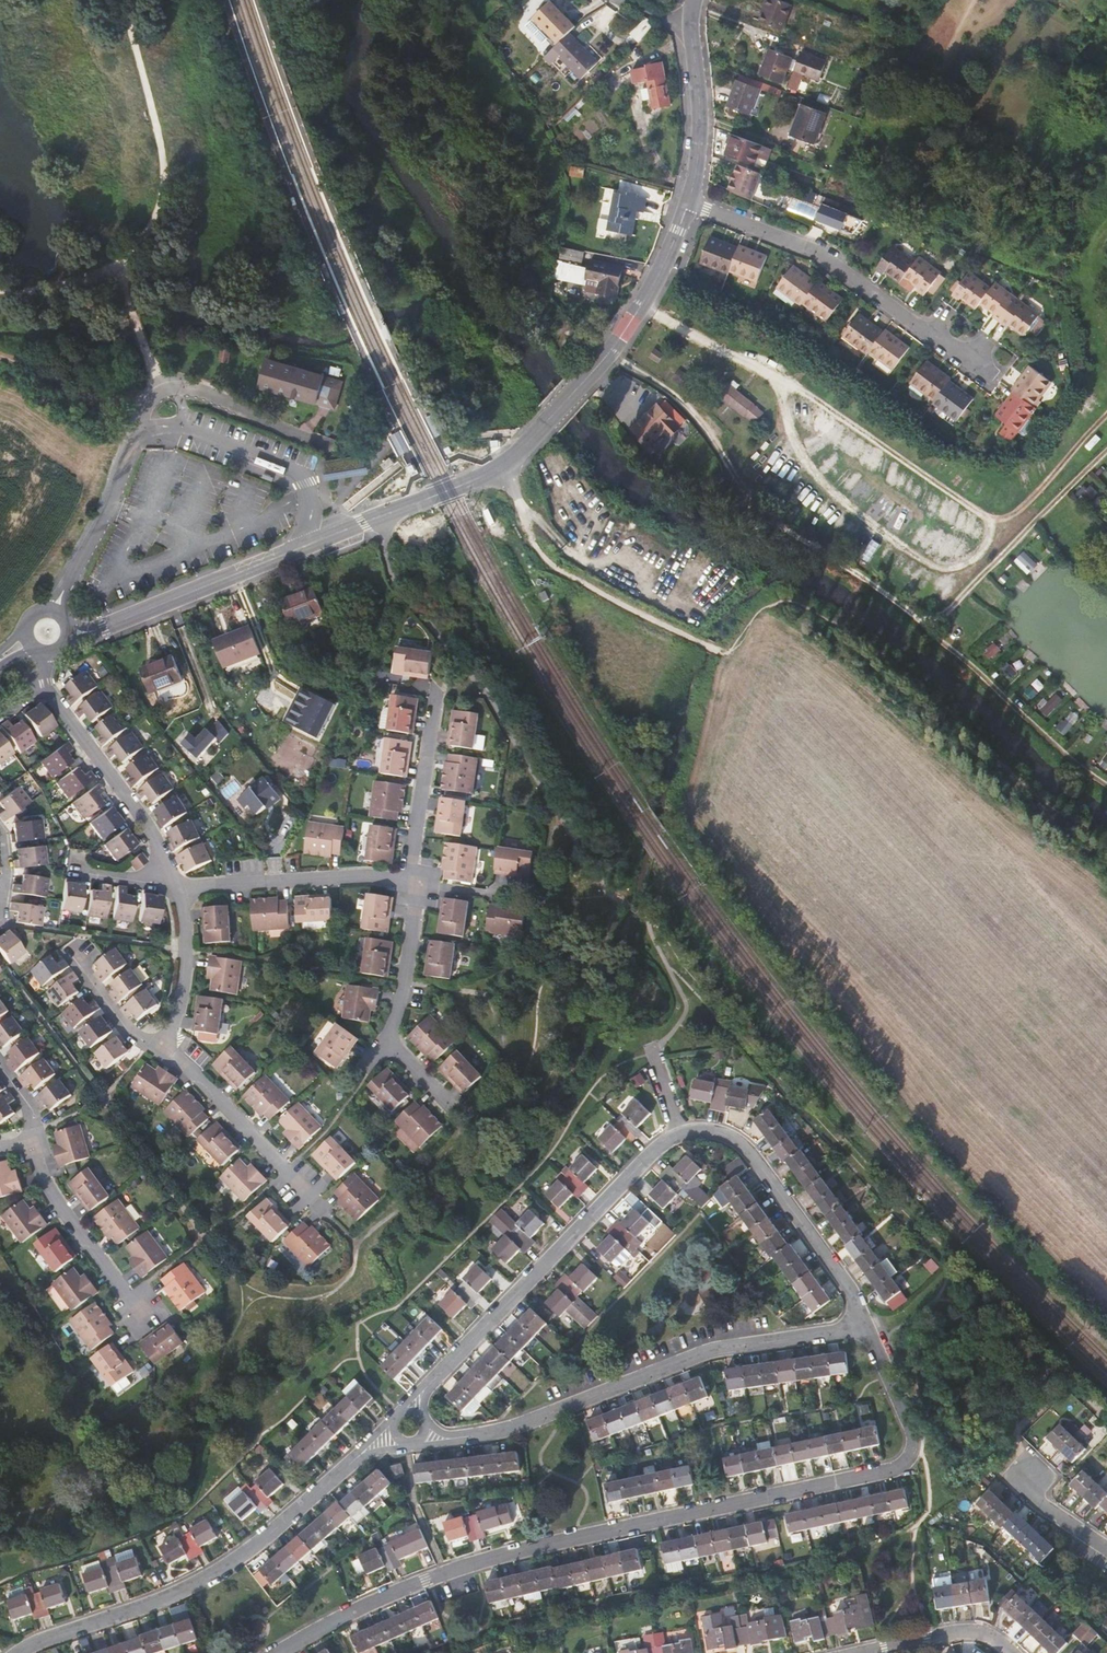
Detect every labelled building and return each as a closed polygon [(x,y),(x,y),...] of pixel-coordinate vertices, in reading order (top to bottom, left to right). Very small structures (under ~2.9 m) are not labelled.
[(759,22),(781,30),(791,5),(779,0),(767,0),(759,22)] [(551,1),(533,17),(558,43),(569,32),(575,26),(551,1)] [(631,30),(637,40),(652,30),(646,20),(631,30)] [(550,64),(559,55),(581,78),(598,62),(569,32),(558,43),(543,57),(550,64)] [(781,83),(786,69),(790,57),(768,49),(758,75),(781,83)] [(800,53),(797,60),(793,71),(817,80),(824,62),(800,53)] [(786,69),(793,71),(797,60),(790,57),(786,69)] [(647,79),(652,107),(659,106),(670,104),(662,63),(648,65),(648,66),(633,69),(635,81),(647,79)] [(749,114),(757,90),(736,81),(727,106),(749,114)] [(812,144),(823,114),(800,106),(789,135),(812,144)] [(583,141),(596,134),(590,122),(576,129),(583,141)] [(726,155),(755,165),(762,146),(734,135),(726,155)] [(726,188),(748,198),(760,173),(736,164),(726,188)] [(639,215),(642,201),(614,195),(611,208),(608,207),(605,225),(607,225),(605,234),(628,239),(631,220),(629,220),(631,213),(639,215)] [(795,201),(793,211),(808,214),(810,204),(795,201)] [(734,250),(716,243),(718,240),(707,236),(697,262),(725,273),(726,270),(734,250)] [(734,250),(735,247),(718,240),(716,243),(734,250)] [(753,255),(753,252),(736,245),(735,247),(753,255)] [(874,268),(881,273),(883,271),(885,269),(888,272),(887,274),(898,282),(902,277),(913,262),(891,246),(874,268)] [(764,256),(753,252),(753,255),(735,247),(734,250),(726,270),(754,281),(764,256)] [(913,262),(902,277),(913,285),(914,283),(919,286),(917,288),(915,291),(922,295),(939,273),(917,257),(913,262)] [(617,300),(624,269),(592,262),(588,279),(601,282),(597,296),(617,300)] [(814,286),(798,274),(800,271),(791,265),(775,286),(799,305),(801,302),(814,286)] [(815,283),(816,283),(800,271),(798,274),(814,286),(815,283)] [(965,298),(963,300),(974,308),(979,302),(989,288),(968,272),(950,294),(957,299),(959,297),(961,295),(965,298)] [(830,294),(832,292),(817,281),(816,283),(815,283),(830,294)] [(989,288),(979,302),(990,310),(991,309),(995,311),(993,313),(992,315),(999,321),(1016,299),(994,282),(989,288)] [(841,299),(832,292),(830,294),(815,283),(814,286),(801,302),(824,320),(841,299)] [(1013,326),(1012,327),(1023,336),(1038,316),(1016,299),(999,321),(1006,327),(1008,324),(1009,323),(1013,326)] [(879,336),(864,325),(866,322),(857,315),(841,336),(865,355),(867,353),(879,336)] [(881,334),(882,333),(866,322),(864,325),(879,336),(881,334)] [(896,345),(898,342),(883,331),(882,333),(881,334),(896,345)] [(907,349),(898,342),(896,345),(881,334),(879,336),(867,353),(891,371),(907,349)] [(333,412),(341,385),(268,363),(260,390),(333,412)] [(946,386),(931,375),(933,371),(924,365),(908,387),(931,404),(933,402),(946,386)] [(1050,384),(1028,368),(1021,377),(1024,379),(1013,394),(1015,396),(1032,408),(1050,384)] [(947,383),(948,383),(933,371),(931,375),(946,386),(947,383)] [(1013,394),(1024,379),(1021,377),(1010,392),(1012,393),(1013,394)] [(963,395),(965,392),(950,380),(948,383),(947,383),(963,395)] [(728,381),(718,394),(756,423),(766,411),(728,381)] [(974,398),(965,392),(963,395),(947,383),(946,386),(933,402),(957,421),(974,398)] [(1012,393),(1001,408),(1004,410),(1015,396),(1013,394),(1012,393)] [(1004,410),(1001,408),(994,418),(1006,426),(1000,435),(1010,443),(1034,410),(1032,408),(1015,396),(1004,410)] [(667,400),(661,406),(679,425),(685,419),(667,400)] [(658,403),(653,408),(633,429),(650,446),(665,431),(670,436),(677,430),(680,426),(679,425),(661,406),(658,403)] [(443,447),(442,447),(445,453),(451,450),(448,444),(447,444),(445,446),(443,447)] [(363,456),(323,462),(325,474),(365,467),(363,456)] [(390,457),(381,464),(386,470),(394,463),(390,457)] [(408,465),(407,466),(410,472),(416,469),(413,463),(410,464),(408,465)] [(364,475),(368,474),(368,471),(367,468),(324,475),(324,478),(325,481),(364,475)] [(1004,509),(1012,489),(1002,486),(994,505),(1004,509)] [(1015,560),(1029,573),(1039,563),(1025,550),(1015,560)] [(909,587),(918,574),(913,570),(904,583),(909,587)] [(295,625),(327,612),(317,589),(286,602),(295,625)] [(263,653),(252,627),(217,641),(227,667),(263,653)] [(398,648),(393,673),(406,675),(406,671),(429,675),(432,653),(398,648)] [(186,681),(176,656),(141,670),(151,695),(186,681)] [(71,706),(97,687),(86,672),(65,687),(69,693),(64,697),(71,706)] [(286,724),(321,740),(339,701),(304,686),(286,724)] [(91,723),(113,707),(101,692),(75,711),(83,721),(87,717),(91,723)] [(1048,717),(1065,700),(1057,692),(1040,709),(1048,717)] [(410,733),(413,711),(416,712),(418,699),(393,695),(391,709),(384,708),(381,729),(410,733)] [(39,703),(30,710),(27,707),(21,711),(40,736),(55,725),(39,703)] [(454,710),(452,723),(455,724),(452,746),(474,749),(476,736),(479,714),(454,710)] [(1070,710),(1058,729),(1067,735),(1079,716),(1070,710)] [(128,728),(116,713),(95,728),(100,734),(95,737),(102,747),(128,728)] [(218,738),(221,742),(231,731),(217,719),(199,739),(187,727),(177,738),(199,759),(218,738)] [(11,726),(7,720),(0,725),(0,726),(20,752),(35,741),(20,720),(11,726)] [(122,764),(143,748),(131,733),(106,752),(113,762),(118,758),(122,764)] [(12,753),(0,736),(0,762),(12,753)] [(484,751),(486,738),(476,736),(474,749),(484,751)] [(403,777),(406,754),(410,755),(412,742),(387,738),(382,773),(403,777)] [(72,748),(67,741),(47,756),(40,761),(52,776),(72,761),(66,752),(72,748)] [(158,769),(147,753),(126,768),(130,775),(125,778),(132,788),(158,769)] [(448,771),(445,771),(442,789),(472,794),(477,758),(451,754),(450,762),(448,771)] [(89,770),(82,775),(76,767),(56,782),(67,798),(94,778),(89,770)] [(152,805),(173,789),(162,774),(136,793),(143,803),(148,799),(152,805)] [(272,805),(281,798),(265,778),(251,788),(252,790),(239,800),(246,808),(250,805),(258,814),(271,804),(272,805)] [(399,804),(403,805),(406,785),(376,781),(370,817),(397,820),(398,812),(399,804)] [(99,783),(72,803),(83,818),(104,803),(97,794),(103,790),(99,783)] [(30,801),(18,786),(0,799),(0,804),(5,810),(0,813),(0,818),(3,821),(30,801)] [(180,796),(189,809),(194,806),(185,793),(180,796)] [(161,829),(188,813),(178,796),(155,811),(161,820),(157,822),(161,829)] [(444,798),(441,820),(438,820),(436,832),(461,836),(466,801),(444,798)] [(120,813),(117,815),(111,806),(89,823),(100,838),(125,820),(120,813)] [(11,842),(43,838),(40,819),(13,823),(14,833),(10,834),(11,842)] [(173,852),(202,838),(193,820),(168,832),(173,842),(169,844),(173,852)] [(324,855),(324,851),(333,853),(341,854),(345,828),(309,823),(305,853),(324,855)] [(372,825),(367,860),(392,864),(394,851),(391,851),(394,829),(372,825)] [(135,834),(132,837),(125,828),(103,845),(114,859),(140,841),(135,834)] [(353,840),(354,829),(346,829),(345,839),(353,840)] [(213,861),(205,843),(176,857),(179,865),(183,863),(188,873),(213,861)] [(444,862),(447,862),(446,870),(445,879),(471,883),(476,847),(447,843),(444,862)] [(14,868),(45,864),(43,845),(16,848),(17,860),(13,860),(14,868)] [(518,873),(517,876),(530,878),(534,853),(498,848),(495,870),(518,873)] [(140,853),(128,862),(134,870),(146,861),(140,853)] [(12,892),(45,897),(48,878),(22,874),(21,884),(13,883),(12,892)] [(66,878),(61,909),(80,912),(84,884),(78,883),(73,883),(74,879),(66,878)] [(102,883),(101,891),(90,889),(86,915),(105,918),(110,884),(102,883)] [(117,885),(112,919),(131,922),(135,896),(124,895),(126,887),(117,885)] [(143,889),(138,920),(157,923),(162,896),(150,894),(151,890),(150,890),(143,889)] [(387,919),(390,897),(368,894),(363,929),(388,932),(390,920),(387,919)] [(297,922),(333,920),(331,899),(308,900),(308,896),(296,897),(297,922)] [(469,902),(447,898),(444,921),(440,920),(438,933),(463,937),(469,902)] [(287,901),(279,902),(271,902),(270,899),(252,900),(253,930),(289,928),(287,901)] [(41,926),(44,906),(10,901),(9,910),(17,911),(15,922),(41,926)] [(527,906),(507,904),(507,908),(499,906),(490,905),(486,931),(522,936),(527,906)] [(229,906),(206,907),(208,930),(205,930),(206,943),(231,942),(229,906)] [(24,952),(9,932),(8,930),(0,935),(0,952),(9,964),(24,952)] [(388,954),(391,954),(393,942),(368,938),(363,973),(384,976),(388,954)] [(431,963),(427,963),(425,975),(450,979),(455,944),(434,941),(431,963)] [(97,964),(101,970),(96,973),(97,974),(103,982),(129,964),(117,948),(97,964)] [(32,971),(43,986),(70,966),(67,962),(65,959),(59,964),(52,955),(32,971)] [(211,956),(208,971),(215,972),(214,978),(212,990),(237,994),(241,961),(211,956)] [(118,1003),(144,984),(132,968),(111,984),(116,990),(111,993),(112,995),(118,1003)] [(47,991),(59,1007),(79,992),(73,983),(79,978),(74,972),(47,991)] [(378,1004),(380,989),(349,985),(344,1018),(369,1022),(370,1009),(371,1003),(378,1004)] [(159,1005),(147,989),(122,1008),(127,1016),(129,1018),(134,1014),(138,1020),(159,1005)] [(200,1009),(197,1031),(219,1034),(224,999),(199,995),(197,1008),(200,1009)] [(10,1011),(0,997),(0,1018),(10,1011)] [(63,1012),(74,1028),(101,1008),(98,1004),(96,1001),(90,1006),(83,997),(63,1012)] [(80,1032),(91,1047),(114,1031),(108,1023),(107,1022),(110,1020),(105,1013),(80,1032)] [(425,1048),(430,1054),(436,1060),(455,1042),(430,1015),(408,1036),(422,1050),(425,1048)] [(5,1047),(26,1032),(14,1016),(0,1027),(0,1042),(1,1041),(5,1047)] [(337,1067),(344,1057),(342,1055),(355,1037),(338,1024),(317,1053),(337,1067)] [(121,1034),(96,1053),(108,1068),(129,1052),(124,1044),(123,1043),(126,1041),(121,1035),(121,1034)] [(15,1072),(41,1053),(30,1037),(9,1052),(13,1058),(8,1062),(12,1067),(15,1072)] [(342,1055),(344,1057),(358,1039),(355,1037),(342,1055)] [(232,1047),(214,1064),(222,1073),(225,1071),(241,1088),(256,1073),(232,1047)] [(422,1050),(427,1056),(430,1054),(425,1048),(422,1050)] [(482,1076),(457,1051),(439,1068),(447,1077),(450,1075),(466,1092),(482,1076)] [(32,1083),(36,1089),(57,1074),(45,1058),(20,1078),(27,1087),(32,1083)] [(166,1070),(162,1075),(156,1071),(147,1065),(133,1086),(161,1104),(178,1078),(166,1070)] [(156,1071),(162,1075),(166,1070),(160,1066),(156,1071)] [(396,1077),(387,1068),(369,1085),(393,1111),(409,1096),(393,1079),(396,1077)] [(241,1088),(225,1071),(222,1073),(238,1090),(241,1088)] [(266,1075),(244,1096),(257,1110),(259,1107),(265,1114),(271,1119),(290,1101),(266,1075)] [(466,1092),(450,1075),(447,1077),(463,1094),(466,1092)] [(412,1093),(396,1077),(393,1079),(409,1096),(412,1093)] [(72,1095),(61,1079),(35,1098),(36,1100),(42,1107),(42,1108),(47,1104),(52,1110),(72,1095)] [(713,1087),(712,1085),(693,1081),(690,1100),(709,1104),(708,1109),(715,1111),(720,1088),(713,1087)] [(715,1111),(722,1113),(724,1107),(743,1111),(747,1091),(728,1088),(727,1089),(720,1088),(715,1111)] [(189,1137),(209,1118),(203,1112),(197,1106),(200,1104),(187,1090),(165,1111),(189,1137)] [(10,1092),(0,1100),(0,1124),(16,1113),(9,1104),(15,1100),(15,1099),(10,1092)] [(634,1101),(620,1116),(621,1117),(617,1122),(633,1138),(638,1134),(634,1129),(648,1115),(634,1101)] [(421,1146),(443,1125),(429,1111),(426,1114),(421,1108),(415,1102),(396,1120),(421,1146)] [(293,1134),(289,1138),(299,1149),(322,1127),(298,1103),(280,1120),(289,1129),(293,1134)] [(197,1106),(203,1112),(206,1109),(200,1104),(197,1106)] [(424,1105),(421,1108),(426,1114),(429,1111),(424,1105)] [(265,1114),(259,1107),(257,1110),(263,1116),(265,1114)] [(763,1137),(778,1126),(767,1112),(752,1122),(763,1137)] [(239,1150),(223,1134),(226,1131),(217,1122),(199,1139),(223,1165),(239,1150)] [(611,1128),(609,1127),(596,1141),(610,1154),(623,1140),(627,1144),(633,1138),(617,1122),(611,1128)] [(80,1125),(56,1132),(60,1144),(61,1150),(56,1152),(60,1167),(65,1165),(90,1157),(80,1125)] [(773,1150),(788,1140),(778,1126),(763,1137),(773,1150)] [(289,1129),(284,1134),(289,1138),(293,1134),(289,1129)] [(339,1130),(313,1154),(322,1164),(324,1161),(340,1178),(355,1163),(341,1147),(348,1140),(339,1130)] [(239,1150),(241,1147),(226,1131),(223,1134),(239,1150)] [(788,1140),(773,1150),(783,1165),(785,1163),(798,1154),(788,1140)] [(795,1177),(810,1166),(800,1152),(798,1154),(785,1163),(795,1177)] [(581,1156),(567,1171),(569,1172),(564,1178),(580,1194),(585,1188),(581,1184),(595,1170),(581,1156)] [(725,1166),(731,1178),(749,1168),(742,1156),(725,1166)] [(679,1189),(684,1184),(685,1185),(699,1171),(685,1157),(671,1171),(667,1167),(662,1172),(679,1189)] [(267,1179),(257,1168),(252,1173),(248,1168),(240,1159),(221,1176),(244,1201),(267,1179)] [(23,1191),(19,1177),(13,1179),(11,1172),(8,1160),(0,1163),(0,1198),(23,1191)] [(340,1178),(324,1161),(322,1164),(337,1180),(340,1178)] [(248,1168),(252,1173),(257,1168),(253,1164),(248,1168)] [(805,1191),(820,1180),(810,1166),(795,1177),(805,1191)] [(89,1168),(69,1183),(76,1193),(79,1191),(93,1210),(110,1197),(89,1168)] [(647,1197),(661,1210),(675,1196),(673,1195),(679,1189),(662,1172),(656,1179),(660,1183),(647,1197)] [(357,1220),(379,1200),(354,1174),(335,1192),(340,1198),(347,1204),(344,1207),(357,1220)] [(729,1203),(746,1191),(735,1177),(718,1190),(729,1203)] [(557,1209),(571,1195),(575,1199),(580,1194),(564,1178),(558,1183),(557,1182),(543,1196),(557,1209)] [(815,1205),(830,1194),(820,1180),(805,1191),(815,1205)] [(93,1210),(79,1191),(76,1193),(90,1212),(93,1210)] [(756,1205),(746,1191),(729,1203),(739,1217),(756,1205)] [(826,1219),(840,1208),(830,1194),(815,1205),(826,1219)] [(347,1204),(340,1198),(338,1200),(344,1207),(347,1204)] [(288,1227),(273,1210),(275,1208),(267,1199),(248,1216),(273,1242),(288,1227)] [(23,1242),(48,1224),(40,1212),(34,1215),(31,1211),(23,1200),(3,1215),(23,1242)] [(108,1231),(113,1237),(118,1244),(140,1228),(119,1200),(94,1218),(105,1233),(108,1231)] [(766,1219),(756,1205),(739,1217),(749,1231),(766,1219)] [(31,1211),(34,1215),(40,1212),(36,1207),(31,1211)] [(288,1227),(291,1224),(275,1208),(273,1210),(288,1227)] [(836,1233),(851,1222),(840,1208),(826,1219),(836,1233)] [(494,1217),(510,1233),(516,1227),(514,1226),(499,1211),(494,1217)] [(528,1240),(542,1226),(528,1212),(514,1226),(516,1227),(510,1233),(527,1249),(532,1244),(528,1240)] [(610,1227),(626,1244),(632,1238),(633,1240),(646,1226),(632,1212),(619,1226),(614,1222),(610,1227)] [(488,1222),(504,1237),(505,1238),(510,1233),(494,1217),(488,1222)] [(777,1233),(766,1219),(749,1231),(760,1245),(777,1233)] [(317,1232),(315,1235),(309,1229),(303,1222),(284,1241),(309,1267),(330,1246),(317,1232)] [(851,1222),(836,1233),(846,1247),(859,1237),(861,1236),(851,1222)] [(315,1235),(317,1232),(312,1226),(309,1229),(315,1235)] [(604,1233),(608,1237),(595,1251),(609,1265),(609,1264),(622,1251),(620,1250),(626,1244),(610,1227),(604,1233)] [(74,1259),(61,1241),(63,1239),(56,1229),(36,1244),(57,1272),(74,1259)] [(168,1258),(147,1231),(127,1246),(134,1256),(138,1261),(134,1265),(142,1277),(168,1258)] [(490,1251),(504,1265),(518,1250),(522,1254),(527,1249),(510,1233),(505,1238),(504,1237),(490,1251)] [(777,1233),(760,1245),(770,1259),(771,1258),(787,1247),(777,1233)] [(854,1262),(869,1251),(859,1237),(846,1247),(844,1248),(854,1262)] [(632,1238),(626,1244),(634,1250),(639,1245),(633,1240),(632,1238)] [(74,1259),(77,1257),(63,1239),(61,1241),(74,1259)] [(634,1250),(626,1244),(620,1250),(622,1251),(609,1264),(613,1268),(619,1266),(634,1250)] [(771,1258),(781,1272),(798,1260),(788,1246),(787,1247),(771,1258)] [(864,1276),(879,1265),(869,1251),(854,1262),(864,1276)] [(138,1261),(134,1256),(130,1259),(134,1265),(138,1261)] [(781,1272),(792,1286),(809,1274),(798,1260),(781,1272)] [(205,1292),(184,1263),(163,1279),(167,1286),(172,1293),(170,1295),(181,1310),(205,1292)] [(875,1290),(889,1279),(879,1265),(864,1276),(875,1290)] [(581,1294),(594,1280),(580,1266),(567,1280),(563,1276),(558,1282),(574,1298),(580,1292),(581,1294)] [(475,1267),(461,1281),(463,1283),(458,1288),(474,1304),(480,1299),(475,1295),(489,1281),(475,1267)] [(84,1283),(81,1278),(74,1268),(53,1283),(73,1310),(99,1291),(90,1279),(84,1283)] [(84,1283),(90,1279),(86,1274),(81,1278),(84,1283)] [(792,1286),(802,1300),(819,1287),(809,1274),(792,1286)] [(885,1304),(900,1293),(889,1279),(875,1290),(885,1304)] [(558,1282),(552,1287),(557,1292),(543,1306),(557,1319),(563,1313),(571,1305),(569,1303),(574,1298),(558,1282)] [(829,1301),(819,1287),(802,1300),(812,1314),(829,1301)] [(452,1293),(451,1292),(437,1306),(451,1320),(465,1306),(469,1310),(474,1304),(458,1288),(452,1293)] [(571,1305),(563,1313),(568,1319),(574,1319),(584,1329),(595,1318),(574,1298),(569,1303),(571,1305)] [(109,1326),(104,1320),(107,1317),(95,1302),(71,1320),(93,1349),(114,1334),(109,1326)] [(544,1326),(529,1311),(517,1324),(532,1338),(544,1326)] [(441,1331),(428,1319),(416,1332),(428,1344),(441,1331)] [(169,1322),(150,1336),(152,1339),(171,1325),(169,1322)] [(506,1336),(520,1351),(532,1338),(517,1324),(506,1336)] [(152,1339),(150,1336),(140,1343),(155,1364),(184,1343),(171,1325),(152,1339)] [(404,1344),(417,1356),(428,1344),(416,1332),(404,1344)] [(571,1339),(567,1335),(561,1340),(565,1345),(571,1339)] [(520,1351),(506,1336),(494,1349),(508,1363),(520,1351)] [(123,1363),(126,1361),(113,1343),(110,1345),(123,1363)] [(417,1356),(404,1344),(392,1356),(405,1369),(417,1356)] [(134,1372),(126,1361),(123,1363),(110,1345),(93,1358),(114,1387),(134,1372)] [(508,1363),(494,1349),(482,1361),(497,1375),(508,1363)] [(827,1356),(830,1377),(847,1375),(844,1354),(827,1356)] [(405,1369),(392,1356),(380,1369),(393,1381),(405,1369)] [(830,1377),(827,1356),(810,1359),(813,1380),(830,1377)] [(813,1380),(810,1359),(793,1361),(796,1382),(813,1380)] [(497,1375),(482,1361),(470,1374),(485,1388),(497,1375)] [(793,1361),(775,1364),(778,1385),(796,1382),(793,1361)] [(495,1390),(516,1368),(511,1363),(490,1385),(495,1390)] [(775,1364),(758,1366),(762,1387),(778,1385),(775,1364)] [(758,1366),(741,1369),(744,1390),(762,1387),(758,1366)] [(727,1392),(744,1390),(741,1369),(724,1371),(727,1392)] [(458,1386),(473,1400),(485,1388),(470,1374),(458,1386)] [(706,1399),(698,1379),(682,1386),(690,1405),(706,1399)] [(458,1386),(446,1399),(461,1413),(473,1400),(458,1386)] [(666,1392),(674,1411),(690,1405),(682,1386),(666,1392)] [(347,1399),(360,1412),(372,1400),(359,1387),(347,1399)] [(473,1400),(478,1405),(490,1393),(485,1388),(473,1400)] [(674,1411),(666,1392),(650,1398),(658,1418),(674,1411)] [(634,1405),(642,1424),(658,1418),(650,1398),(634,1405)] [(334,1411),(347,1424),(360,1412),(347,1399),(334,1411)] [(478,1405),(473,1400),(461,1413),(467,1419),(479,1406),(478,1405)] [(642,1424),(634,1405),(618,1411),(626,1430),(642,1424)] [(600,1408),(585,1411),(587,1418),(601,1415),(600,1408)] [(322,1423),(335,1436),(347,1424),(334,1411),(322,1423)] [(602,1417),(610,1437),(626,1430),(618,1411),(602,1417)] [(602,1417),(586,1424),(593,1443),(610,1437),(602,1417)] [(335,1436),(322,1423),(310,1435),(323,1448),(335,1436)] [(1070,1423),(1064,1429),(1074,1438),(1079,1432),(1070,1423)] [(1049,1439),(1061,1451),(1074,1438),(1064,1429),(1061,1426),(1049,1439)] [(1092,1432),(1085,1426),(1079,1432),(1074,1438),(1061,1451),(1074,1463),(1086,1450),(1081,1444),(1092,1432)] [(857,1432),(861,1450),(878,1446),(874,1428),(857,1432)] [(844,1453),(861,1450),(857,1432),(840,1436),(844,1453)] [(297,1447),(310,1460),(323,1448),(310,1435),(297,1447)] [(840,1436),(823,1439),(827,1457),(844,1453),(840,1436)] [(823,1439),(807,1443),(810,1461),(827,1457),(823,1439)] [(498,1443),(468,1448),(470,1457),(499,1451),(498,1443)] [(807,1443),(790,1446),(794,1464),(810,1461),(807,1443)] [(790,1446),(773,1450),(777,1468),(794,1464),(790,1446)] [(310,1460),(297,1447),(285,1459),(298,1472),(310,1460)] [(773,1450),(756,1454),(760,1471),(777,1468),(773,1450)] [(516,1454),(499,1456),(501,1474),(518,1472),(516,1454)] [(756,1454),(739,1457),(743,1475),(760,1471),(756,1454)] [(484,1476),(501,1474),(499,1456),(482,1458),(484,1476)] [(722,1461),(726,1479),(743,1475),(739,1457),(722,1461)] [(467,1479),(484,1476),(482,1458),(465,1460),(467,1479)] [(450,1481),(467,1479),(465,1460),(448,1462),(450,1481)] [(433,1483),(450,1481),(448,1462),(430,1465),(433,1483)] [(653,1464),(643,1467),(645,1474),(655,1472),(653,1464)] [(433,1483),(430,1465),(413,1467),(415,1485),(433,1483)] [(672,1472),(675,1490),(692,1486),(689,1468),(672,1472)] [(1072,1484),(1084,1497),(1097,1483),(1085,1471),(1072,1484)] [(281,1486),(269,1472),(255,1484),(256,1486),(250,1491),(266,1508),(271,1503),(267,1499),(281,1486)] [(365,1483),(377,1498),(391,1486),(379,1472),(365,1483)] [(406,1482),(405,1472),(394,1473),(395,1483),(406,1482)] [(675,1490),(672,1472),(655,1475),(658,1493),(675,1490)] [(658,1493),(655,1475),(638,1479),(642,1497),(658,1493)] [(642,1497),(638,1479),(621,1483),(625,1501),(642,1497)] [(352,1495),(364,1509),(377,1498),(365,1483),(352,1495)] [(604,1486),(608,1504),(625,1501),(621,1483),(604,1486)] [(1096,1509),(1101,1505),(1106,1498),(1106,1493),(1097,1483),(1084,1497),(1096,1509)] [(238,1489),(243,1494),(244,1496),(250,1491),(244,1484),(238,1489)] [(977,1503),(989,1516),(1002,1502),(990,1490),(977,1503)] [(229,1507),(241,1522),(255,1509),(259,1513),(266,1508),(250,1491),(244,1496),(243,1494),(229,1507)] [(887,1495),(891,1513),(907,1509),(903,1492),(887,1495)] [(364,1509),(352,1495),(339,1506),(350,1518),(351,1520),(364,1509)] [(870,1499),(874,1516),(891,1513),(887,1495),(870,1499)] [(874,1516),(870,1499),(853,1502),(857,1520),(874,1516)] [(837,1506),(840,1524),(857,1520),(853,1502),(837,1506)] [(989,1516),(1002,1528),(1004,1526),(1015,1515),(1002,1502),(989,1516)] [(339,1506),(338,1505),(325,1516),(337,1530),(350,1518),(339,1506)] [(840,1524),(837,1506),(819,1510),(823,1527),(840,1524)] [(495,1508),(476,1514),(477,1516),(470,1518),(477,1541),(484,1539),(482,1533),(501,1527),(495,1508)] [(802,1513),(806,1531),(823,1527),(819,1510),(802,1513)] [(1004,1526),(1016,1538),(1029,1525),(1017,1512),(1015,1515),(1004,1526)] [(806,1531),(802,1513),(785,1517),(789,1535),(806,1531)] [(337,1530),(325,1516),(312,1527),(324,1541),(337,1530)] [(462,1521),(462,1519),(443,1524),(449,1543),(468,1537),(469,1543),(477,1541),(470,1518),(462,1521)] [(207,1521),(190,1531),(191,1532),(185,1536),(196,1556),(203,1553),(200,1548),(216,1538),(207,1521)] [(749,1548),(766,1545),(765,1541),(762,1527),(761,1524),(745,1528),(749,1548)] [(777,1538),(774,1524),(762,1527),(765,1541),(777,1538)] [(1016,1538),(1029,1550),(1041,1537),(1029,1525),(1016,1538)] [(299,1538),(311,1552),(324,1541),(312,1527),(299,1538)] [(173,1532),(177,1538),(178,1540),(185,1536),(180,1528),(173,1532)] [(749,1548),(745,1528),(728,1532),(732,1552),(749,1548)] [(711,1535),(715,1555),(732,1552),(728,1532),(711,1535)] [(408,1535),(390,1543),(391,1545),(384,1548),(394,1570),(401,1567),(398,1561),(416,1553),(408,1535)] [(715,1555),(711,1535),(694,1539),(698,1559),(715,1555)] [(178,1540),(177,1538),(159,1548),(169,1565),(186,1555),(189,1560),(196,1556),(185,1536),(178,1540)] [(1029,1550),(1041,1562),(1054,1549),(1041,1537),(1029,1550)] [(311,1552),(299,1538),(286,1550),(298,1563),(311,1552)] [(677,1543),(681,1562),(698,1559),(694,1539),(677,1543)] [(681,1562),(677,1543),(659,1546),(664,1566),(681,1562)] [(377,1552),(377,1549),(359,1557),(366,1575),(384,1567),(387,1573),(394,1570),(384,1548),(377,1552)] [(114,1556),(107,1558),(110,1568),(117,1565),(117,1563),(135,1557),(132,1549),(114,1555),(114,1556)] [(273,1561),(285,1575),(298,1563),(286,1550),(273,1561)] [(640,1572),(635,1551),(619,1555),(624,1575),(640,1572)] [(624,1575),(619,1555),(602,1559),(607,1579),(624,1575)] [(117,1563),(117,1565),(110,1568),(117,1590),(124,1588),(122,1582),(141,1576),(135,1557),(117,1563)] [(81,1566),(83,1574),(102,1568),(103,1570),(110,1568),(107,1558),(100,1561),(99,1560),(81,1566)] [(585,1563),(590,1583),(607,1579),(602,1559),(585,1563)] [(260,1572),(271,1586),(285,1575),(273,1561),(260,1572)] [(590,1583),(585,1563),(568,1567),(573,1587),(590,1583)] [(556,1589),(556,1591),(573,1587),(568,1567),(551,1571),(556,1589)] [(110,1568),(103,1570),(102,1568),(83,1574),(89,1593),(108,1587),(110,1593),(117,1590),(110,1568)] [(534,1573),(539,1593),(556,1589),(551,1571),(551,1569),(534,1573)] [(517,1577),(522,1597),(539,1593),(534,1573),(517,1577)] [(522,1597),(517,1577),(501,1581),(505,1601),(522,1597)] [(933,1581),(934,1590),(937,1608),(954,1606),(951,1587),(950,1578),(933,1581)] [(484,1585),(489,1605),(505,1601),(501,1581),(484,1585)] [(985,1582),(968,1585),(970,1603),(988,1600),(985,1582)] [(59,1584),(41,1590),(41,1591),(34,1594),(41,1616),(49,1614),(47,1608),(65,1602),(59,1584)] [(5,1593),(7,1601),(26,1595),(26,1596),(34,1594),(31,1585),(23,1588),(23,1587),(5,1593)] [(954,1606),(970,1603),(968,1585),(951,1587),(954,1606)] [(26,1596),(26,1595),(7,1601),(14,1619),(32,1613),(34,1619),(41,1616),(34,1594),(26,1596)] [(1004,1607),(1017,1619),(1030,1606),(1018,1594),(1004,1607)] [(834,1621),(827,1622),(830,1637),(837,1636),(838,1638),(847,1636),(846,1631),(854,1629),(855,1632),(873,1627),(866,1597),(858,1599),(860,1609),(850,1611),(851,1614),(833,1618),(834,1621)] [(415,1609),(422,1626),(438,1619),(430,1602),(415,1609)] [(185,1604),(170,1608),(175,1622),(190,1618),(185,1604)] [(1017,1619),(1029,1631),(1042,1618),(1030,1606),(1017,1619)] [(422,1626),(415,1609),(399,1616),(406,1633),(422,1626)] [(762,1616),(764,1624),(774,1622),(772,1613),(762,1616)] [(383,1623),(390,1640),(406,1633),(399,1616),(383,1623)] [(782,1621),(774,1622),(764,1624),(764,1627),(747,1629),(745,1618),(737,1620),(742,1648),(749,1647),(750,1649),(759,1647),(758,1643),(766,1641),(767,1644),(787,1640),(782,1621)] [(1029,1631),(1042,1643),(1055,1629),(1042,1618),(1029,1631)] [(196,1640),(190,1620),(174,1626),(180,1645),(196,1640)] [(724,1633),(722,1621),(703,1624),(708,1652),(713,1652),(717,1652),(717,1649),(725,1648),(726,1652),(736,1652),(735,1649),(742,1648),(737,1620),(730,1621),(731,1632),(724,1633)] [(1091,1626),(1085,1620),(1071,1634),(1078,1640),(1091,1626)] [(823,1639),(830,1637),(827,1622),(820,1624),(819,1622),(802,1626),(801,1623),(791,1625),(796,1645),(805,1643),(805,1640),(813,1638),(814,1643),(824,1641),(823,1639)] [(390,1640),(383,1623),(368,1630),(375,1647),(390,1640)] [(180,1645),(174,1626),(158,1631),(164,1651),(180,1645)] [(1097,1632),(1091,1626),(1078,1640),(1084,1646),(1097,1632)] [(1055,1629),(1042,1643),(1052,1652),(1055,1652),(1067,1641),(1055,1629)] [(358,1652),(361,1652),(375,1647),(368,1630),(351,1638),(358,1652)] [(147,1652),(157,1652),(164,1651),(158,1631),(141,1636),(142,1638),(147,1652)] [(129,1652),(147,1652),(142,1638),(126,1644),(129,1652)] [(654,1652),(690,1652),(688,1643),(678,1644),(678,1646),(661,1649),(661,1651),(654,1652)] [(110,1652),(129,1652),(126,1644),(109,1649),(110,1652)]
